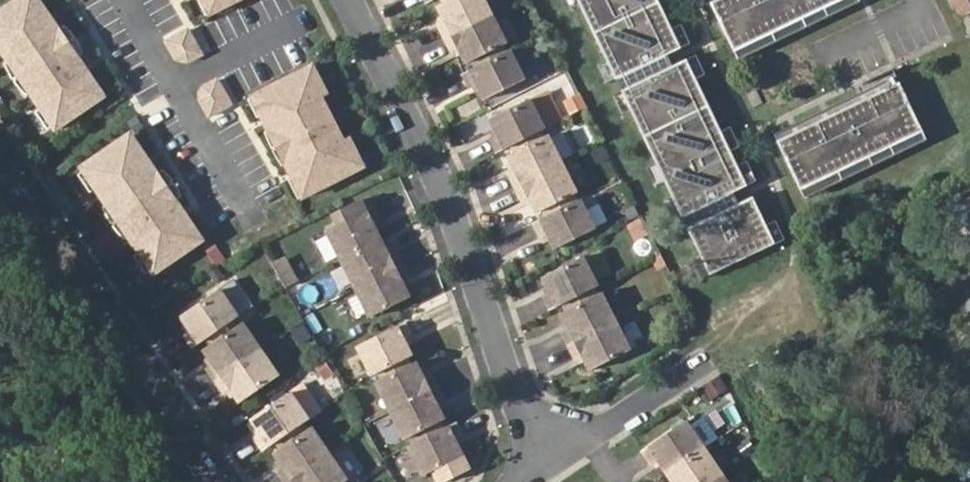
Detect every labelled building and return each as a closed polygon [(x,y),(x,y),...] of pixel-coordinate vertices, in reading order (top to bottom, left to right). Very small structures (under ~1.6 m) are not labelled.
[(0,9),(0,47),(58,130),(111,94),(46,0),(13,0),(0,9)] [(216,9),(212,0),(204,0),(210,12),(216,9)] [(216,9),(217,10),(236,0),(212,0),(216,9)] [(442,23),(448,37),(495,14),(488,0),(451,0),(447,2),(441,5),(449,20),(442,23)] [(571,9),(580,5),(577,0),(567,0),(571,9)] [(680,47),(679,46),(671,28),(657,0),(577,0),(580,5),(606,59),(614,77),(615,78),(666,53),(680,47)] [(709,1),(732,50),(835,0),(712,0),(709,1)] [(737,59),(859,0),(835,0),(732,50),(737,59)] [(966,0),(950,0),(969,41),(969,21),(966,13),(969,12),(969,8),(966,0)] [(495,14),(448,37),(455,51),(463,47),(470,62),(475,59),(504,45),(510,43),(495,14)] [(679,24),(671,28),(679,46),(687,42),(679,24)] [(205,52),(190,26),(168,38),(178,56),(191,60),(205,52)] [(475,59),(479,66),(508,52),(504,45),(475,59)] [(479,66),(466,72),(473,86),(480,83),(488,98),(528,78),(513,49),(508,52),(479,66)] [(615,78),(621,90),(671,65),(666,53),(615,78)] [(703,73),(694,55),(685,59),(694,77),(703,73)] [(606,59),(597,63),(606,81),(614,77),(606,59)] [(680,215),(681,216),(732,191),(747,184),(746,184),(737,166),(694,77),(685,59),(671,65),(621,90),(629,108),(672,197),(680,215)] [(330,91),(316,63),(257,92),(267,111),(262,113),(263,114),(270,128),(270,129),(275,127),(291,159),(286,161),(287,163),(294,176),(294,177),(299,175),(308,192),(308,193),(367,165),(353,136),(347,139),(325,94),(330,91)] [(219,76),(206,83),(202,97),(212,114),(233,102),(219,76)] [(922,129),(899,80),(893,83),(776,140),(799,188),(915,132),(919,130),(922,129)] [(621,90),(612,94),(621,112),(629,108),(621,90)] [(257,92),(251,96),(260,115),(263,114),(262,113),(267,111),(257,92)] [(532,98),(493,118),(500,132),(493,136),(500,151),(513,144),(542,130),(547,127),(532,98)] [(270,129),(270,128),(268,128),(275,146),(276,145),(277,146),(275,147),(285,163),(287,163),(286,161),(291,159),(275,127),(270,129)] [(799,188),(804,197),(926,138),(922,129),(919,130),(915,132),(799,188)] [(135,130),(82,167),(157,276),(210,239),(135,130)] [(513,144),(516,150),(545,136),(542,130),(513,144)] [(565,163),(550,134),(545,136),(516,150),(511,153),(518,168),(511,172),(518,186),(565,163)] [(745,162),(737,166),(746,184),(754,180),(745,162)] [(565,163),(518,186),(525,199),(532,196),(539,210),(545,208),(574,194),(579,191),(565,163)] [(294,176),(291,178),(301,196),(308,192),(299,175),(294,177),(294,176)] [(732,191),(681,216),(687,227),(737,203),(732,191)] [(545,208),(548,215),(577,200),(574,194),(545,208)] [(737,203),(687,227),(701,256),(709,273),(774,242),(765,224),(752,196),(737,203)] [(548,215),(535,221),(543,235),(550,231),(557,247),(597,227),(582,197),(577,200),(548,215)] [(672,197),(664,201),(672,218),(680,215),(672,197)] [(375,204),(329,228),(344,257),(383,238),(376,223),(383,219),(375,204)] [(774,220),(765,224),(774,242),(782,238),(774,220)] [(358,286),(404,262),(398,249),(391,252),(383,238),(344,257),(358,286)] [(281,287),(297,280),(285,254),(269,262),(281,287)] [(584,255),(545,275),(552,289),(545,293),(552,308),(565,301),(594,287),(599,284),(584,255)] [(701,256),(692,259),(701,277),(709,273),(701,256)] [(358,286),(372,314),(412,294),(404,280),(411,276),(404,262),(358,286)] [(221,286),(177,317),(239,404),(283,372),(221,286)] [(565,301),(568,308),(597,293),(594,287),(565,301)] [(564,329),(570,343),(617,320),(603,291),(597,293),(568,308),(563,310),(571,325),(564,329)] [(406,320),(359,343),(374,373),(379,370),(408,355),(413,353),(406,338),(413,334),(406,320)] [(617,320),(570,343),(577,357),(585,354),(592,369),(632,349),(617,320)] [(408,355),(379,370),(382,376),(411,362),(408,355)] [(382,376),(377,378),(391,408),(438,384),(431,370),(424,374),(416,359),(411,362),(382,376)] [(718,377),(701,386),(708,400),(726,391),(718,377)] [(438,384),(391,408),(406,436),(411,433),(440,419),(445,417),(438,401),(445,398),(438,384)] [(251,423),(292,481),(356,481),(295,393),(251,423)] [(686,418),(642,448),(651,461),(658,457),(667,470),(704,446),(686,418)] [(414,440),(409,443),(423,472),(463,453),(456,438),(463,434),(456,419),(443,426),(414,440)] [(411,433),(414,440),(443,426),(440,419),(411,433)] [(704,446),(667,470),(675,481),(708,481),(722,472),(704,446)] [(722,472),(708,481),(728,481),(722,472)]
